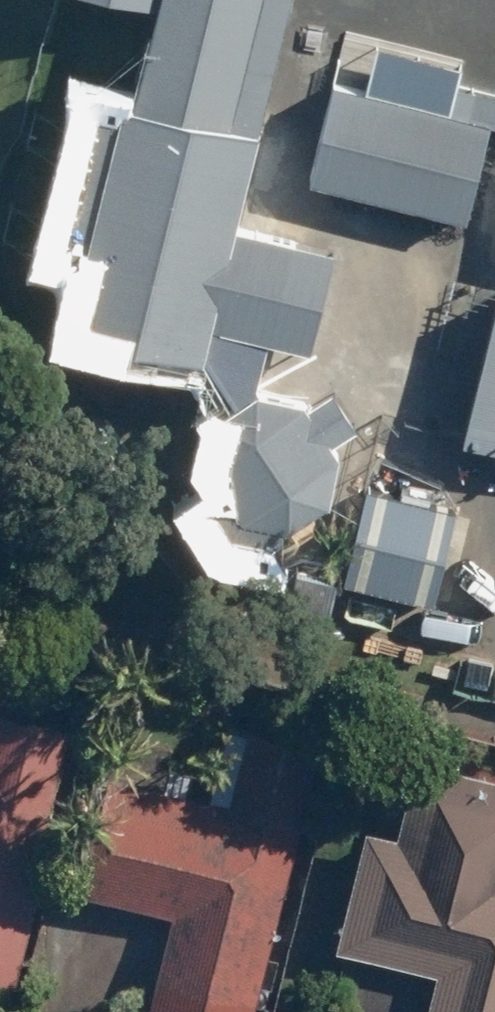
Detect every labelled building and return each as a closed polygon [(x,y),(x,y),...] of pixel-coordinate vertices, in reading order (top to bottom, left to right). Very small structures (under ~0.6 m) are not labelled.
[(161,4),(139,85),(101,75),(58,239),(99,250),(83,314),(217,349),(226,313),(316,337),(338,252),(243,227),(303,0),(145,0),(161,4)] [(341,80),(319,173),(477,210),(494,133),(494,116),(341,80)] [(477,434),(494,439),(494,369),(477,434)] [(349,385),(322,397),(312,391),(302,387),(292,384),(281,383),(270,384),(259,386),(249,390),(240,396),(232,403),(224,411),(219,420),(214,431),(212,441),(211,452),(211,463),(214,473),(218,484),(224,493),(231,501),(239,508),(248,514),(258,518),(269,521),(280,522),(290,521),(301,519),(311,515),(320,509),(329,502),(336,494),(342,484),(346,474),(349,464),(349,453),(349,442),(371,423),(349,385)] [(475,496),(376,472),(350,578),(449,602),(475,496)] [(74,719),(6,704),(0,729),(0,968),(33,975),(53,884),(38,881),(74,719)] [(329,731),(264,715),(241,806),(121,776),(93,886),(189,910),(164,1011),(259,1011),(329,731)] [(426,751),(409,824),(378,817),(348,949),(447,971),(437,1011),(494,1011),(494,767),(426,751)]
